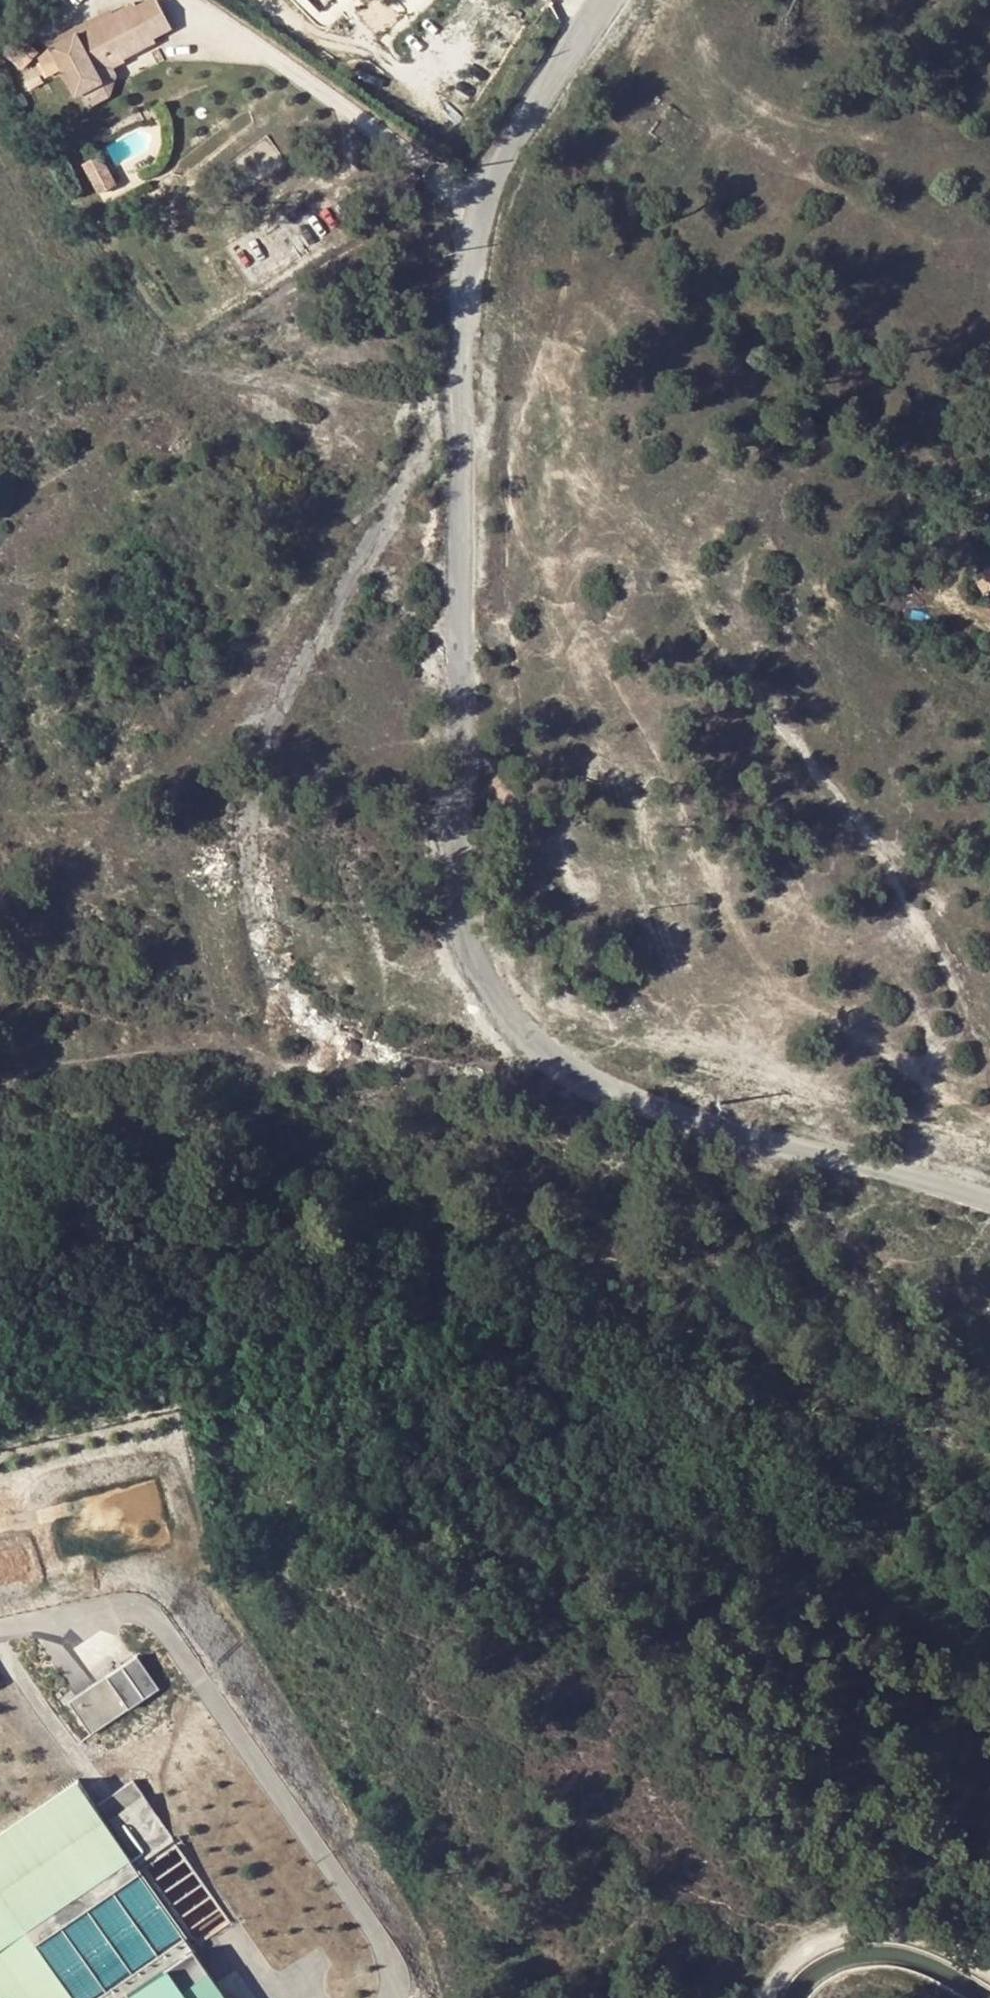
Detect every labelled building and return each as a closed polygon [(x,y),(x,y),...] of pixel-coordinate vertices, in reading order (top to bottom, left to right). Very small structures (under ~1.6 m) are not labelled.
[(96,74),(108,68),(155,44),(134,3),(75,33),(79,40),(48,55),(73,103),(85,97),(103,88),(96,74)] [(108,68),(96,74),(103,88),(85,97),(90,108),(108,99),(114,79),(108,68)] [(985,595),(989,592),(989,566),(974,574),(985,595)] [(135,1657),(68,1704),(90,1736),(158,1689),(135,1657)] [(136,1780),(104,1799),(133,1847),(165,1828),(136,1780)] [(78,1788),(0,1841),(0,1997),(223,1997),(78,1788)]
